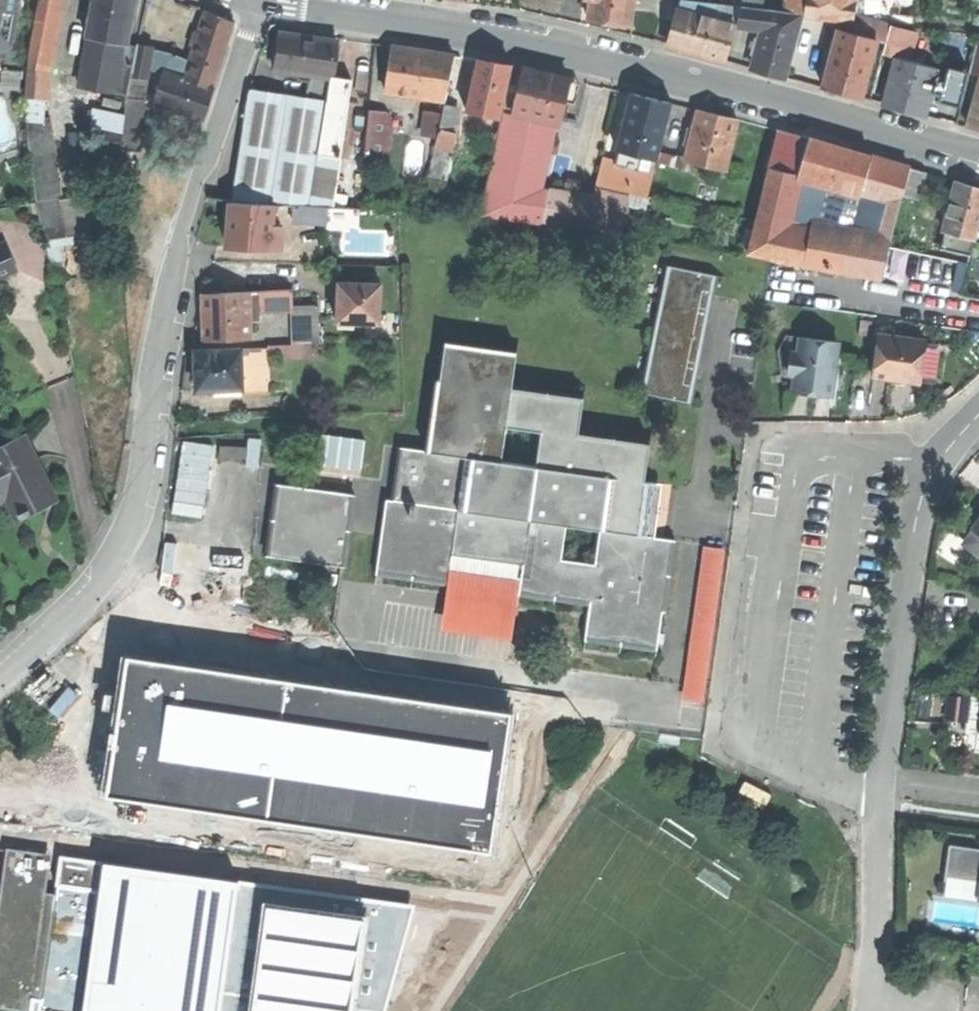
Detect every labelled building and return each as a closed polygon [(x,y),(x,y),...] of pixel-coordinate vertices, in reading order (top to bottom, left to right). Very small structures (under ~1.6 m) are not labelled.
[(12,43),(19,0),(0,0),(0,48),(12,43)] [(30,47),(29,65),(32,65),(45,66),(59,0),(39,0),(30,47)] [(128,43),(136,0),(95,0),(88,37),(128,43)] [(629,23),(632,0),(590,0),(587,18),(607,20),(629,23)] [(677,10),(714,20),(717,10),(681,0),(680,0),(677,10)] [(740,6),(763,8),(764,0),(741,0),(740,6)] [(852,21),(855,0),(785,0),(784,11),(800,13),(804,13),(803,17),(852,21)] [(731,5),(727,24),(735,26),(740,6),(731,5)] [(763,8),(740,6),(735,26),(762,30),(768,9),(763,8)] [(196,44),(191,59),(220,69),(237,19),(222,14),(208,9),(200,34),(196,44)] [(784,11),(768,9),(762,30),(760,38),(756,56),(753,68),(768,72),(784,77),(800,13),(784,11)] [(677,10),(668,44),(694,52),(726,60),(735,26),(727,24),(714,20),(677,10)] [(852,21),(850,33),(875,40),(880,24),(852,21)] [(880,24),(875,40),(886,42),(890,25),(880,24)] [(905,29),(890,25),(886,42),(883,54),(897,57),(905,29)] [(850,33),(837,30),(822,87),(839,91),(861,97),(875,40),(850,33)] [(191,43),(196,44),(200,34),(195,32),(191,43)] [(276,68),(301,72),(336,77),(341,41),(312,37),(281,32),(276,68)] [(138,46),(128,43),(88,37),(82,84),(129,94),(133,73),(135,62),(138,46)] [(751,54),(756,56),(760,38),(755,37),(751,54)] [(426,50),(395,44),(387,89),(446,99),(447,92),(455,55),(426,50)] [(191,60),(138,46),(135,62),(151,67),(165,72),(185,78),(191,60)] [(465,57),(455,55),(447,92),(459,94),(465,57)] [(936,68),(897,57),(885,104),(904,109),(924,114),(936,68)] [(493,114),(502,116),(513,65),(496,61),(481,58),(470,109),(493,114)] [(191,59),(191,60),(185,78),(214,88),(220,69),(191,59)] [(150,77),(151,67),(135,62),(133,73),(150,77)] [(49,66),(45,66),(32,65),(29,97),(47,98),(49,66)] [(546,72),(515,65),(508,99),(519,101),(516,114),(557,123),(560,124),(565,101),(570,81),(570,77),(546,72)] [(165,72),(155,100),(204,117),(209,103),(214,88),(185,78),(165,72)] [(312,81),(309,98),(329,101),(332,80),(335,81),(336,77),(301,72),(300,79),(312,81)] [(146,97),(150,77),(133,73),(129,94),(146,97)] [(332,80),(329,101),(320,170),(340,173),(354,79),(336,77),(335,81),(332,80)] [(946,105),(959,109),(966,84),(953,80),(946,105)] [(576,82),(570,81),(565,101),(572,103),(576,82)] [(968,127),(978,130),(978,86),(968,127)] [(270,202),(289,205),(325,206),(336,207),(340,173),(320,170),(329,101),(309,98),(249,89),(232,147),(210,199),(229,201),(270,202)] [(459,108),(459,94),(447,92),(446,99),(445,105),(459,108)] [(654,98),(632,93),(619,149),(651,157),(658,158),(671,102),(654,98)] [(141,130),(146,97),(129,94),(124,129),(141,130)] [(46,115),(47,98),(29,97),(29,126),(46,127),(46,115)] [(515,119),(516,114),(519,101),(508,99),(504,116),(515,119)] [(459,108),(445,105),(440,128),(458,132),(459,108)] [(691,144),(688,159),(688,160),(690,161),(705,164),(722,168),(727,169),(739,118),(717,113),(700,109),(695,129),(691,144)] [(387,111),(370,110),(367,155),(388,157),(392,116),(387,111)] [(425,133),(438,134),(440,113),(427,111),(425,133)] [(673,113),(664,154),(679,157),(688,117),(673,113)] [(549,160),(557,123),(516,114),(515,119),(504,116),(498,146),(482,216),(541,224),(549,189),(543,188),(549,160)] [(498,146),(504,116),(502,116),(493,114),(486,143),(498,146)] [(54,116),(46,115),(46,127),(29,126),(30,147),(38,201),(61,196),(54,116)] [(686,143),(691,144),(695,129),(689,127),(686,143)] [(455,149),(458,132),(440,128),(436,145),(447,147),(455,149)] [(770,169),(798,176),(809,138),(778,130),(768,168),(770,169)] [(800,178),(840,189),(851,150),(834,145),(809,138),(798,176),(798,178),(800,178)] [(442,175),(447,147),(436,145),(431,173),(442,175)] [(911,166),(851,150),(840,189),(875,199),(900,206),(903,195),(911,166)] [(662,153),(660,163),(672,166),(680,168),(682,158),(679,157),(664,154),(662,153)] [(599,185),(628,192),(635,164),(606,157),(599,185)] [(656,169),(658,158),(651,157),(649,167),(646,166),(645,172),(654,174),(656,169)] [(688,159),(682,158),(680,168),(683,168),(688,169),(690,161),(688,160),(688,159)] [(658,170),(656,169),(654,179),(662,181),(664,176),(670,177),(672,166),(660,163),(658,170)] [(656,169),(654,174),(645,172),(646,166),(635,164),(628,192),(650,197),(654,179),(656,169)] [(721,175),(722,168),(705,164),(704,171),(721,175)] [(680,168),(672,166),(670,177),(681,180),(683,168),(680,168)] [(928,171),(911,166),(903,195),(920,199),(928,171)] [(787,228),(800,178),(798,178),(798,176),(770,169),(749,253),(773,257),(792,261),(804,263),(809,232),(787,228)] [(658,199),(662,181),(654,179),(650,197),(658,199)] [(976,239),(978,227),(978,187),(972,185),(958,182),(945,231),(947,231),(976,239)] [(631,236),(628,192),(599,185),(589,230),(631,236)] [(87,190),(61,196),(70,235),(96,229),(87,190)] [(70,235),(61,196),(38,201),(47,240),(70,235)] [(875,199),(867,235),(892,239),(900,206),(875,199)] [(270,202),(229,201),(228,224),(227,244),(279,246),(280,225),(269,225),(270,202)] [(289,205),(289,219),(325,221),(325,206),(289,205)] [(811,224),(809,232),(804,263),(814,265),(884,278),(890,247),(892,239),(867,235),(811,224)] [(972,255),(976,239),(947,231),(943,247),(972,255)] [(0,245),(0,278),(20,269),(7,242),(0,245)] [(905,250),(890,247),(884,278),(899,281),(905,250)] [(811,280),(814,265),(804,263),(792,261),(789,276),(811,280)] [(634,390),(702,403),(728,276),(659,263),(634,390)] [(382,283),(340,281),(340,294),(339,314),(356,314),(356,322),(357,322),(381,323),(382,283)] [(294,290),(260,291),(261,310),(294,309),(294,290)] [(260,291),(249,292),(250,311),(261,310),(260,291)] [(249,292),(205,294),(206,317),(207,338),(251,336),(250,311),(249,292)] [(320,308),(294,309),(296,343),(322,342),(320,308)] [(339,322),(356,322),(356,314),(339,314),(339,322)] [(377,586),(448,595),(452,569),(454,555),(524,564),(522,578),(519,606),(590,616),(585,652),(657,661),(664,610),(667,610),(676,539),(657,536),(648,535),(655,481),(646,480),(653,429),(582,420),(587,383),(516,374),(521,337),(449,328),(443,379),(437,378),(427,450),(402,447),(395,500),(389,499),(377,586)] [(880,335),(875,375),(922,381),(924,361),(927,341),(880,335)] [(785,389),(796,390),(798,374),(790,373),(793,353),(800,354),(802,337),(787,336),(778,352),(785,389)] [(796,391),(832,396),(835,374),(839,342),(802,337),(800,354),(793,353),(790,373),(798,374),(796,390),(796,391)] [(297,375),(296,343),(295,343),(289,344),(281,344),(283,376),(297,375)] [(270,347),(243,348),(244,387),(219,388),(219,395),(271,393),(270,347)] [(243,348),(197,349),(198,369),(199,388),(219,388),(244,387),(243,348)] [(7,498),(18,519),(21,517),(22,518),(33,513),(32,511),(40,507),(57,499),(26,437),(0,450),(0,502),(7,498)] [(222,446),(220,457),(244,462),(247,452),(222,446)] [(665,482),(655,481),(648,535),(657,536),(661,508),(665,482)] [(274,482),(264,554),(347,566),(357,493),(274,482)] [(978,553),(978,529),(976,527),(965,542),(978,553)] [(724,548),(707,545),(687,699),(704,701),(724,548)] [(522,578),(452,569),(448,595),(444,631),(514,640),(519,606),(522,578)] [(505,714),(127,652),(110,780),(483,836),(505,714)] [(951,707),(971,709),(972,698),(952,696),(951,707)] [(701,726),(704,701),(687,699),(684,724),(701,726)] [(971,716),(971,709),(951,707),(951,714),(971,716)] [(952,843),(947,879),(948,879),(949,874),(978,878),(978,847),(952,843)] [(106,891),(90,1010),(221,1010),(238,882),(110,865),(106,891)] [(6,877),(0,921),(0,1005),(32,1009),(33,996),(45,997),(58,898),(47,896),(49,883),(6,877)] [(238,882),(221,1010),(368,1010),(396,902),(238,882)] [(58,898),(45,997),(44,1009),(61,1010),(90,1010),(106,891),(60,884),(58,898)]
